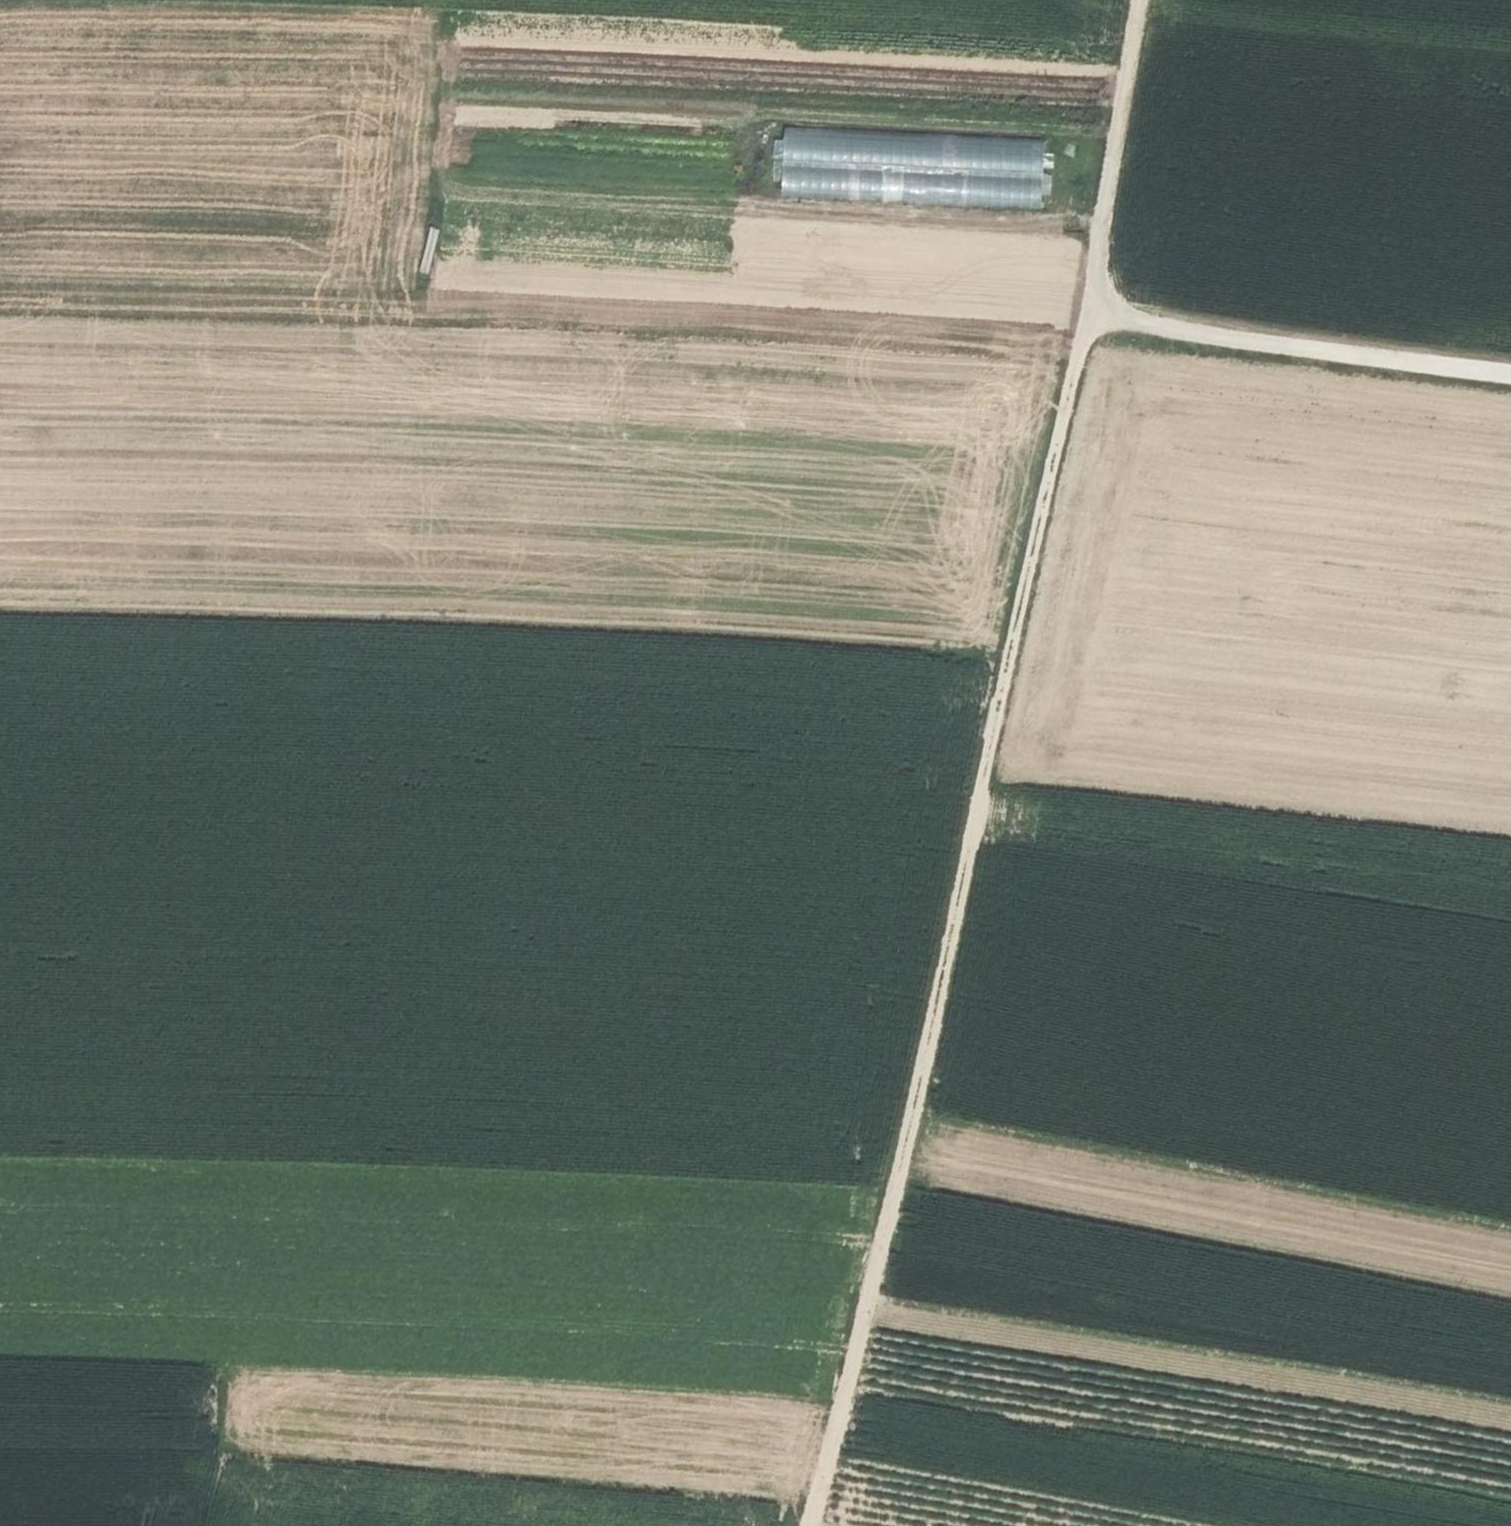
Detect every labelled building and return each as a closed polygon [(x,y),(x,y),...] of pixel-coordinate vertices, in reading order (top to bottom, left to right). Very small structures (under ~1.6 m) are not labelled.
[(784,130),(784,193),(836,193),(837,154),(854,154),(855,130),(784,130)] [(991,155),(994,204),(1032,202),(1031,190),(1043,189),(1040,137),(987,140),(988,156),(991,155)]
